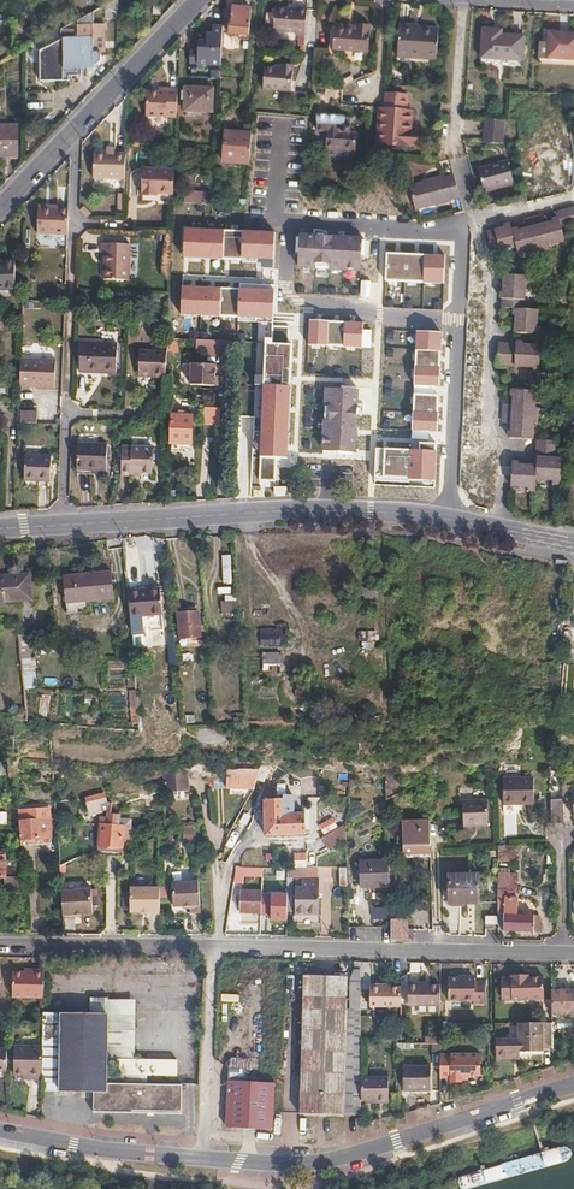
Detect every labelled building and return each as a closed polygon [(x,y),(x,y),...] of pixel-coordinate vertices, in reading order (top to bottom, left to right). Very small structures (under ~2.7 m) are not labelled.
[(154,14),(161,14),(162,3),(155,2),(154,14)] [(297,32),(308,33),(310,6),(300,5),(300,8),(294,8),(279,7),(276,28),(297,30),(297,32)] [(228,35),(247,37),(250,10),(230,8),(228,35)] [(96,26),(96,11),(80,20),(80,34),(63,34),(63,69),(94,69),(94,54),(105,54),(105,26),(96,26)] [(225,65),(226,24),(212,23),(211,40),(199,39),(199,64),(225,65)] [(360,24),(360,26),(360,31),(337,29),(336,49),(371,52),(373,25),(360,24)] [(440,65),(442,32),(419,30),(419,35),(401,34),(399,62),(440,65)] [(521,61),(523,37),(482,34),(480,58),(521,61)] [(549,34),(548,45),(547,59),(573,60),(573,35),(549,34)] [(548,45),(538,44),(536,64),(573,67),(573,60),(547,59),(548,45)] [(278,62),(278,64),(277,67),(272,66),(261,66),(259,87),(288,90),(289,63),(278,62)] [(178,117),(179,87),(170,87),(170,90),(161,90),(149,89),(148,115),(178,117)] [(209,114),(210,93),(184,91),(182,113),(209,114)] [(386,107),(381,107),(379,143),(408,146),(408,144),(415,144),(416,130),(409,129),(409,123),(413,123),(414,110),(408,110),(409,95),(387,93),(386,107)] [(344,133),(346,117),(320,115),(319,131),(327,132),(326,145),(356,148),(357,134),(344,133)] [(485,117),(484,142),(505,143),(506,119),(485,117)] [(18,127),(0,126),(0,157),(18,157),(18,127)] [(550,171),(547,161),(554,159),(553,155),(569,150),(563,130),(541,136),(543,145),(518,152),(525,173),(541,168),(542,173),(550,171)] [(222,163),(247,165),(248,153),(250,135),(223,133),(222,163)] [(126,175),(126,150),(117,150),(108,149),(96,149),(95,174),(126,175)] [(175,173),(175,164),(144,163),(142,191),(155,192),(155,188),(159,188),(174,188),(175,188),(175,173)] [(483,180),(489,202),(517,194),(511,173),(483,180)] [(430,192),(412,196),(418,218),(462,207),(459,195),(456,186),(448,188),(447,185),(429,189),(430,192)] [(211,203),(211,190),(185,190),(185,203),(211,203)] [(118,192),(117,209),(126,209),(127,193),(118,192)] [(68,234),(69,209),(57,209),(39,208),(38,233),(68,234)] [(573,225),(573,210),(558,214),(559,221),(554,225),(565,224),(573,225)] [(238,240),(239,223),(215,222),(214,230),(218,230),(217,260),(212,260),(212,267),(237,269),(238,252),(240,252),(240,241),(238,240)] [(553,246),(554,225),(545,227),(544,224),(526,224),(528,232),(521,234),(520,246),(520,256),(535,252),(536,256),(550,252),(549,248),(553,246)] [(565,224),(554,225),(553,246),(565,243),(564,230),(565,227),(565,224)] [(519,256),(520,256),(520,246),(521,234),(520,235),(519,233),(512,235),(510,227),(504,229),(504,233),(489,237),(495,261),(502,259),(501,255),(517,251),(519,256)] [(105,275),(132,275),(133,239),(102,239),(101,247),(106,248),(105,275)] [(305,274),(317,274),(318,259),(319,244),(306,244),(305,274)] [(318,259),(317,274),(363,277),(365,247),(319,244),(318,259)] [(446,318),(431,318),(430,328),(429,340),(430,340),(430,345),(444,346),(444,341),(462,342),(461,354),(469,354),(469,350),(485,352),(486,328),(480,328),(480,330),(463,330),(465,302),(487,304),(487,294),(479,294),(480,285),(481,285),(482,279),(480,269),(477,269),(473,253),(469,255),(466,245),(448,250),(450,259),(455,258),(461,281),(460,295),(454,294),(454,301),(447,301),(446,318)] [(15,288),(15,259),(1,259),(1,263),(0,263),(0,289),(15,288)] [(429,293),(430,268),(414,267),(414,265),(401,264),(401,266),(384,265),(382,291),(389,291),(389,287),(422,288),(422,292),(429,293)] [(196,301),(209,301),(210,278),(208,277),(208,279),(191,278),(189,304),(196,305),(196,301)] [(210,278),(209,301),(231,303),(231,307),(237,307),(239,290),(239,281),(220,281),(220,278),(210,278)] [(239,290),(237,307),(245,308),(245,304),(269,305),(270,300),(286,301),(287,278),(281,278),(281,280),(263,279),(263,281),(257,280),(257,282),(239,281),(239,290)] [(506,312),(515,312),(518,280),(508,279),(507,299),(504,299),(504,305),(507,306),(506,312)] [(515,312),(518,312),(518,320),(520,320),(519,337),(545,339),(545,330),(540,330),(541,314),(525,313),(527,288),(531,288),(531,280),(518,280),(515,312)] [(337,299),(338,292),(320,291),(320,298),(337,299)] [(340,386),(364,388),(365,382),(363,382),(364,363),(370,363),(371,347),(374,347),(375,332),(372,332),(373,315),(349,313),(348,320),(353,320),(351,356),(346,356),(346,362),(338,362),(337,370),(341,370),(340,386)] [(430,328),(431,318),(416,317),(416,326),(398,325),(398,322),(392,322),(390,345),(406,346),(406,350),(414,351),(414,340),(429,340),(430,328)] [(208,338),(197,338),(196,348),(207,349),(208,338)] [(208,338),(207,349),(234,350),(235,340),(232,340),(208,338)] [(118,372),(118,343),(82,342),(81,371),(118,372)] [(512,349),(510,369),(535,371),(535,375),(542,375),(543,350),(527,350),(527,347),(519,346),(518,349),(512,349)] [(166,368),(166,348),(139,347),(138,370),(153,370),(153,375),(165,375),(166,368)] [(502,369),(510,369),(512,349),(503,349),(502,369)] [(22,356),(21,382),(55,383),(56,358),(22,356)] [(189,383),(206,384),(206,374),(207,362),(190,361),(189,383)] [(482,383),(482,376),(461,375),(459,407),(456,407),(455,432),(465,432),(464,450),(483,451),(484,424),(476,424),(476,415),(479,415),(481,383),(482,383)] [(402,431),(420,432),(421,413),(424,384),(425,383),(404,382),(403,398),(399,398),(398,413),(403,413),(402,431)] [(535,427),(537,427),(537,419),(540,419),(540,412),(535,412),(536,395),(515,394),(514,401),(517,401),(517,408),(508,408),(507,426),(515,427),(515,435),(513,435),(512,442),(534,444),(535,427)] [(344,456),(344,457),(358,457),(361,398),(330,397),(327,455),(344,456)] [(205,408),(204,424),(218,425),(219,409),(205,408)] [(22,421),(39,421),(39,410),(22,410),(22,421)] [(191,445),(192,416),(172,415),(170,444),(191,445)] [(410,468),(416,468),(417,454),(418,447),(418,445),(402,444),(402,441),(387,440),(387,443),(369,442),(369,466),(376,466),(376,462),(410,464),(410,468)] [(79,469),(92,469),(108,470),(109,444),(80,443),(79,469)] [(121,473),(131,474),(131,470),(140,471),(151,471),(152,445),(122,444),(121,473)] [(535,469),(533,496),(537,496),(537,482),(554,484),(554,488),(559,488),(561,463),(554,462),(556,445),(539,444),(538,469),(535,469)] [(417,454),(416,468),(434,469),(434,475),(440,475),(441,457),(445,457),(446,451),(425,450),(425,447),(418,447),(417,454)] [(267,477),(268,452),(254,451),(252,476),(267,477)] [(54,453),(27,453),(27,479),(53,479),(54,453)] [(529,496),(533,496),(535,469),(521,468),(522,466),(514,466),(513,490),(529,491),(529,496)] [(223,554),(224,583),(234,582),(233,554),(223,554)] [(0,580),(0,604),(32,601),(30,575),(9,577),(8,580),(0,580)] [(111,575),(64,578),(66,603),(113,600),(111,575)] [(272,605),(272,590),(257,590),(257,605),(272,605)] [(147,593),(150,616),(161,616),(159,592),(147,593)] [(150,616),(147,593),(128,595),(130,618),(150,616)] [(223,595),(223,612),(238,612),(238,595),(223,595)] [(196,639),(194,613),(177,614),(179,640),(196,639)] [(376,633),(376,623),(362,623),(361,648),(380,648),(380,632),(376,633)] [(281,647),(281,630),(274,630),(274,633),(257,633),(256,646),(281,647)] [(36,688),(34,634),(22,634),(23,688),(36,688)] [(277,676),(276,656),(259,655),(259,680),(270,680),(270,677),(277,676)] [(141,727),(140,689),(131,689),(132,728),(141,727)] [(188,790),(187,766),(165,767),(166,791),(188,790)] [(228,787),(227,769),(217,769),(216,786),(228,787)] [(257,776),(259,770),(227,769),(228,787),(253,788),(257,777),(257,776)] [(163,777),(162,771),(145,775),(146,780),(163,777)] [(533,805),(532,780),(502,781),(503,806),(533,805)] [(564,824),(563,789),(551,789),(551,824),(564,824)] [(103,792),(85,797),(89,812),(100,809),(98,803),(106,801),(103,792)] [(284,813),(283,795),(267,795),(266,799),(259,799),(259,810),(264,810),(265,835),(305,833),(304,812),(284,813)] [(50,796),(18,798),(18,807),(26,807),(51,805),(50,796)] [(487,823),(486,798),(462,799),(463,824),(487,823)] [(344,813),(344,802),(335,803),(335,813),(344,813)] [(334,817),(319,826),(325,835),(339,826),(334,817)] [(123,826),(101,824),(100,846),(122,847),(123,826)] [(344,826),(323,836),(328,848),(349,838),(344,826)] [(508,844),(496,843),(496,848),(496,859),(504,859),(505,849),(508,849),(508,844)] [(430,878),(429,845),(402,846),(403,880),(430,878)] [(4,853),(0,853),(0,876),(6,876),(6,885),(16,884),(15,860),(5,859),(4,853)] [(297,854),(297,864),(306,865),(306,855),(297,854)] [(389,886),(388,859),(359,860),(360,886),(389,886)] [(235,865),(233,879),(242,879),(242,876),(288,877),(288,875),(288,867),(235,865)] [(306,867),(288,867),(288,875),(317,875),(318,867),(306,867)] [(349,885),(348,867),(339,868),(340,886),(349,885)] [(479,902),(479,872),(449,873),(449,903),(479,902)] [(319,913),(319,880),(303,879),(302,888),(295,888),(295,912),(319,913)] [(202,910),(201,880),(174,881),(174,904),(191,903),(191,911),(202,910)] [(160,912),(160,886),(131,886),(131,910),(142,910),(150,910),(150,912),(160,912)] [(87,888),(61,889),(61,897),(62,916),(73,916),(73,914),(73,912),(80,912),(89,911),(87,888)] [(261,912),(261,891),(240,891),(240,903),(236,902),(235,911),(261,912)] [(271,916),(273,893),(265,892),(264,916),(271,916)] [(293,892),(273,892),(272,919),(292,920),(293,892)] [(497,899),(498,915),(498,931),(534,931),(533,915),(509,914),(509,899),(497,899)] [(533,915),(534,931),(542,932),(542,915),(533,915)] [(391,918),(392,939),(409,940),(416,940),(415,928),(410,928),(410,919),(391,918)] [(42,993),(42,964),(31,964),(31,967),(24,967),(14,967),(13,993),(42,993)] [(360,992),(359,971),(299,972),(301,1110),(361,1110),(361,1101),(361,1079),(361,1077),(360,992)] [(541,976),(527,977),(521,977),(520,974),(509,974),(509,977),(499,977),(500,998),(510,998),(510,1000),(542,1000),(541,976)] [(482,999),(481,977),(473,977),(472,975),(447,976),(447,1002),(474,1002),(474,999),(482,999)] [(412,1008),(439,1008),(439,987),(429,987),(429,985),(411,986),(412,1008)] [(399,1009),(399,988),(384,988),(384,986),(368,986),(367,1008),(399,1009)] [(551,991),(551,1014),(573,1013),(573,991),(551,991)] [(41,1070),(41,1086),(93,1088),(92,1108),(178,1112),(179,1083),(104,1080),(104,1062),(112,1062),(112,1058),(105,1057),(106,1012),(44,1010),(43,1050),(41,1050),(41,1070)] [(543,1050),(552,1050),(551,1023),(518,1023),(519,1039),(495,1039),(496,1057),(520,1057),(520,1053),(543,1053),(543,1050)] [(41,1070),(41,1050),(41,1035),(13,1035),(13,1065),(21,1065),(27,1065),(26,1070),(41,1070)] [(440,1055),(440,1081),(451,1080),(451,1085),(463,1084),(463,1080),(470,1080),(470,1077),(482,1076),(481,1054),(440,1055)] [(429,1096),(429,1065),(402,1065),(403,1097),(429,1096)] [(282,1127),(283,1081),(249,1080),(249,1068),(232,1067),(231,1125),(282,1127)] [(361,1079),(361,1101),(388,1101),(387,1077),(361,1077),(361,1079)]
